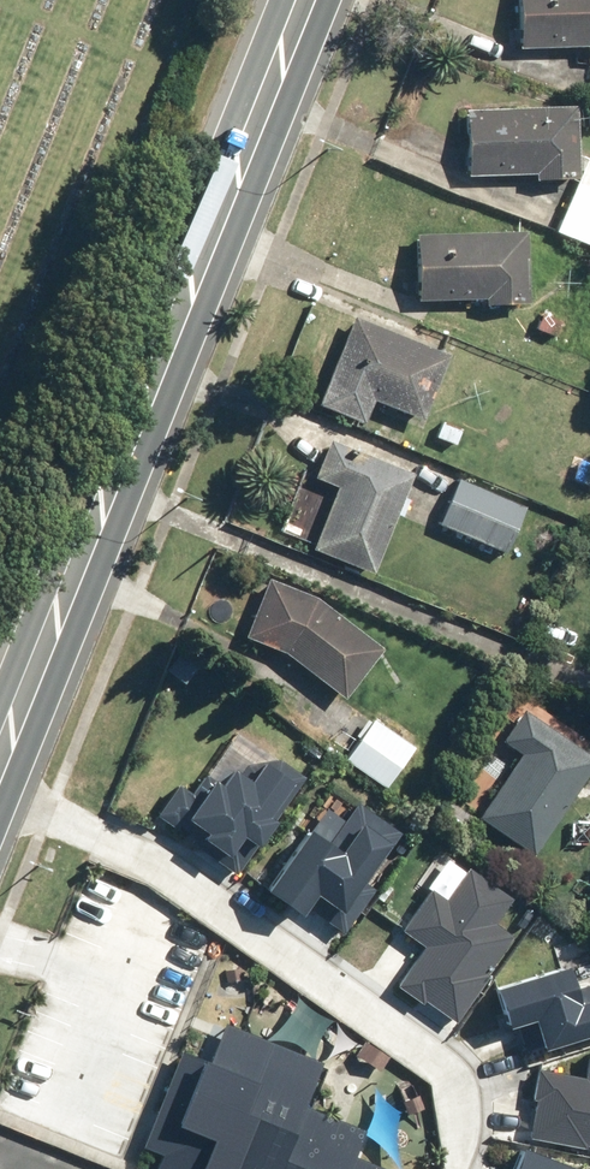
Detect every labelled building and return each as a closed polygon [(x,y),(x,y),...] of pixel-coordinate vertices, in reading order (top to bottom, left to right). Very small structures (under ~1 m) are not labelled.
[(520,45),(589,47),(589,0),(521,0),(520,45)] [(540,177),(540,181),(581,181),(581,113),(470,111),(469,176),(540,177)] [(488,300),(488,307),(527,308),(528,234),(421,233),(420,300),(488,300)] [(570,316),(545,305),(533,331),(558,343),(570,316)] [(321,407),(366,426),(376,401),(426,421),(453,357),(359,318),(321,407)] [(331,443),(318,478),(303,472),(279,537),(377,572),(413,473),(331,443)] [(462,479),(441,522),(507,554),(528,511),(462,479)] [(272,580),(249,636),(287,652),(347,698),(385,650),(322,601),(272,580)] [(416,747),(374,716),(345,756),(386,787),(416,747)] [(508,741),(524,751),(482,821),(537,854),(589,768),(589,757),(523,716),(508,741)] [(180,829),(189,816),(207,829),(202,837),(229,856),(245,834),(260,845),(277,820),(269,815),(298,773),(235,730),(192,793),(179,784),(158,814),(180,829)] [(317,890),(342,908),(397,830),(368,810),(365,814),(335,793),(267,888),(301,912),(317,890)] [(419,881),(431,888),(404,930),(427,944),(402,985),(457,1019),(509,934),(496,926),(513,898),(438,851),(419,881)] [(567,964),(495,986),(507,1025),(534,1017),(542,1045),(589,1031),(589,983),(574,988),(567,964)] [(138,1168),(395,1168),(357,1153),(366,1131),(305,1106),(323,1061),(228,1023),(212,1062),(184,1050),(135,1168),(138,1168)] [(589,1143),(589,1051),(587,1076),(540,1072),(534,1138),(589,1143)] [(522,1146),(513,1168),(580,1168),(522,1146)]
